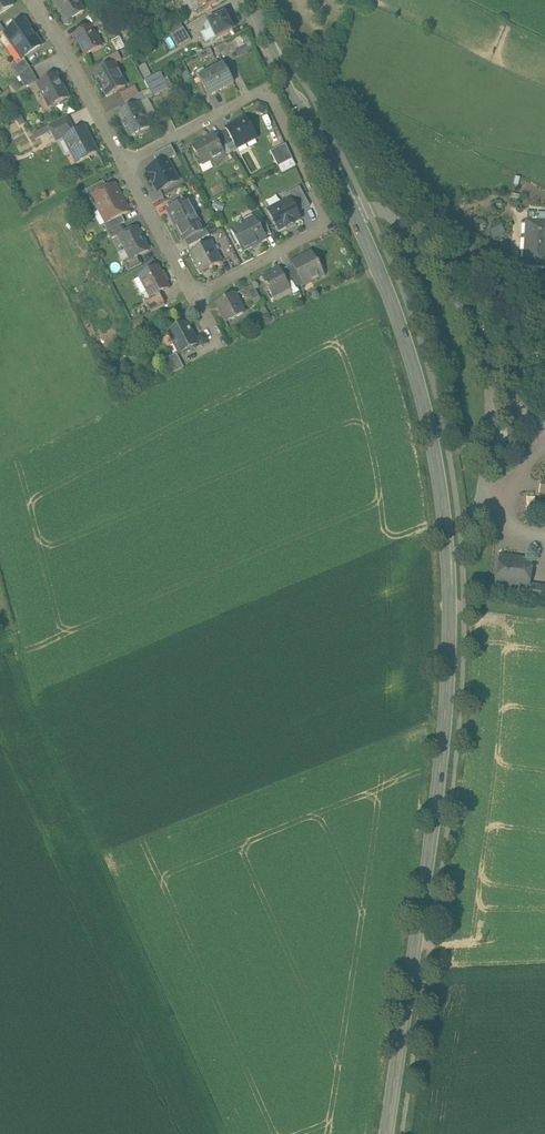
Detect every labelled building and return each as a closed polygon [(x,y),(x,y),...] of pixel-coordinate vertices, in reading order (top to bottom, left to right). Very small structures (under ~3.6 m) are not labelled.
[(14,5),(11,0),(0,0),(0,14),(14,5)] [(78,0),(55,0),(53,1),(63,16),(62,20),(65,24),(69,25),(73,22),(74,18),(85,10),(78,0)] [(193,10),(199,7),(195,0),(194,1),(193,0),(188,0),(193,10)] [(105,8),(90,17),(94,25),(103,20),(109,17),(110,16),(105,8)] [(225,13),(209,21),(217,38),(233,30),(229,21),(231,20),(228,12),(225,14),(225,13)] [(109,17),(103,20),(107,26),(112,22),(109,17)] [(24,19),(6,32),(23,57),(41,45),(24,19)] [(180,22),(169,28),(173,34),(183,27),(180,22)] [(95,33),(91,26),(75,34),(86,54),(101,46),(100,43),(100,41),(97,34),(95,33)] [(173,34),(171,35),(179,47),(192,40),(184,27),(183,27),(173,34)] [(126,34),(121,37),(129,51),(134,48),(126,34)] [(245,46),(235,50),(237,54),(252,48),(247,37),(241,39),(245,46)] [(210,48),(198,54),(201,60),(213,55),(210,48)] [(117,52),(104,59),(107,66),(114,63),(121,59),(117,52)] [(25,59),(13,68),(19,76),(30,66),(25,59)] [(107,66),(95,72),(99,80),(98,81),(102,88),(103,87),(107,95),(126,85),(114,63),(107,66)] [(137,66),(145,81),(151,77),(144,63),(137,66)] [(224,64),(199,77),(202,82),(208,94),(209,96),(234,83),(224,64)] [(30,66),(19,76),(26,87),(38,81),(30,66)] [(145,81),(153,96),(169,88),(161,72),(151,77),(145,81)] [(56,74),(38,84),(50,107),(68,97),(56,74)] [(208,94),(202,82),(196,85),(202,97),(208,94)] [(135,86),(121,93),(125,102),(129,100),(139,94),(135,86)] [(139,94),(129,100),(132,106),(138,103),(138,105),(147,100),(143,92),(139,94)] [(138,105),(138,103),(132,106),(117,114),(130,138),(150,128),(149,125),(149,123),(148,120),(146,120),(138,105)] [(246,118),(226,128),(227,130),(234,142),(237,148),(257,138),(246,118)] [(85,128),(65,138),(65,139),(67,138),(74,151),(72,152),(77,162),(97,152),(85,128)] [(227,130),(221,133),(228,145),(234,142),(227,130)] [(214,134),(192,146),(197,155),(194,156),(199,166),(210,160),(211,163),(226,155),(214,134)] [(286,144),(271,151),(279,166),(293,158),(286,144)] [(154,154),(159,164),(167,160),(177,156),(171,145),(154,154)] [(159,164),(147,170),(158,191),(178,181),(167,160),(159,164)] [(104,181),(86,190),(90,198),(93,196),(107,188),(104,181)] [(107,188),(93,196),(100,210),(122,198),(114,184),(107,188)] [(290,199),(297,213),(310,206),(300,186),(285,194),(288,200),(290,199)] [(178,197),(167,203),(170,209),(182,203),(178,197)] [(122,198),(100,210),(107,223),(122,216),(129,212),(122,198)] [(297,213),(290,199),(288,200),(269,210),(279,230),(286,226),(287,228),(295,224),(294,222),(301,218),(297,213)] [(204,231),(187,200),(182,203),(170,209),(168,210),(184,241),(200,233),(204,231)] [(536,222),(544,222),(544,213),(537,212),(536,222)] [(122,216),(107,223),(104,225),(108,232),(121,225),(125,223),(122,216)] [(255,217),(231,230),(243,251),(267,239),(266,237),(259,225),(255,217)] [(265,221),(259,225),(266,237),(271,234),(265,221)] [(528,221),(527,239),(529,239),(527,264),(544,265),(544,222),(536,222),(528,221)] [(121,225),(108,232),(111,239),(125,232),(121,225)] [(137,228),(119,237),(131,259),(131,260),(138,256),(149,251),(137,228)] [(200,233),(185,240),(188,246),(201,240),(203,238),(200,233)] [(201,240),(188,246),(192,252),(204,245),(201,240)] [(192,252),(190,253),(201,273),(222,262),(217,253),(214,254),(208,243),(204,245),(192,252)] [(312,252),(300,258),(300,259),(293,263),(293,262),(292,263),(293,265),(299,276),(303,284),(311,280),(312,281),(325,274),(320,265),(319,263),(318,263),(312,252)] [(138,256),(131,260),(131,259),(124,263),(128,271),(142,264),(138,256)] [(293,265),(287,268),(293,280),(299,276),(293,265)] [(157,267),(140,276),(151,297),(169,288),(166,282),(169,281),(164,272),(161,274),(157,267)] [(293,280),(287,268),(281,271),(287,283),(293,280)] [(277,271),(263,278),(267,286),(266,286),(267,288),(268,288),(273,297),(280,293),(279,291),(289,286),(287,283),(281,271),(281,270),(278,272),(277,271)] [(518,274),(516,279),(533,288),(536,283),(518,274)] [(293,280),(297,287),(303,284),(299,276),(293,280)] [(297,287),(293,280),(287,283),(289,286),(292,292),(293,294),(299,291),(297,287)] [(260,297),(253,285),(246,289),(253,301),(260,297)] [(275,301),(292,292),(289,286),(279,291),(280,293),(273,297),(275,301)] [(234,294),(216,303),(226,321),(234,317),(235,318),(244,313),(234,294)] [(160,295),(147,303),(152,312),(165,305),(160,295)] [(186,322),(169,332),(180,353),(198,344),(186,322)] [(177,354),(162,362),(169,376),(184,368),(177,354)] [(532,560),(501,556),(497,585),(514,587),(513,595),(514,598),(524,599),(526,597),(527,589),(528,589),(532,560)] [(533,585),(531,599),(544,601),(544,587),(533,585)]
